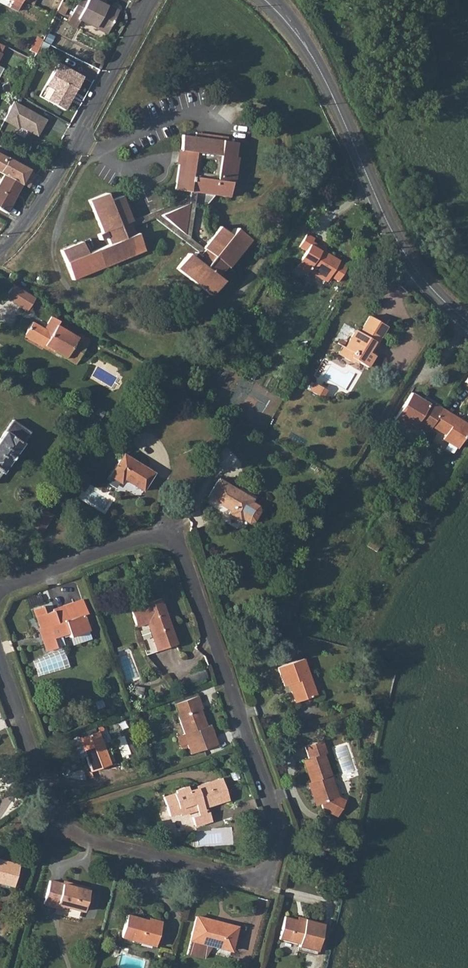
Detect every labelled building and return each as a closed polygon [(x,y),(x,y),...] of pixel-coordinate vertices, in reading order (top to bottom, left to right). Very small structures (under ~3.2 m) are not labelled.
[(17,12),(23,0),(7,0),(12,2),(9,8),(17,12)] [(82,12),(87,3),(80,0),(76,9),(82,12)] [(76,9),(72,16),(79,19),(77,22),(107,37),(117,15),(88,1),(87,3),(82,12),(76,9)] [(33,46),(46,52),(52,42),(48,40),(50,36),(41,31),(33,46)] [(54,92),(62,95),(55,108),(66,113),(83,79),(57,67),(46,88),(54,92)] [(48,104),(55,108),(62,95),(54,92),(48,104)] [(13,105),(3,123),(18,131),(19,128),(36,137),(40,129),(42,130),(46,123),(13,105)] [(176,192),(191,193),(197,194),(195,208),(207,208),(208,195),(230,197),(236,143),(226,142),(226,138),(195,134),(195,137),(182,137),(176,192)] [(18,185),(25,172),(2,161),(0,160),(0,178),(18,185)] [(0,178),(0,214),(2,215),(18,185),(0,178)] [(134,221),(124,197),(112,201),(109,194),(91,201),(104,233),(100,235),(102,240),(109,237),(112,245),(89,254),(84,243),(63,251),(75,280),(146,251),(139,234),(137,235),(131,222),(134,221)] [(187,235),(190,206),(163,217),(187,235)] [(222,229),(206,249),(206,252),(201,258),(197,255),(194,259),(190,256),(178,270),(212,297),(224,283),(219,279),(227,268),(229,269),(251,242),(237,230),(232,236),(222,229)] [(311,273),(313,270),(329,281),(331,277),(340,282),(348,268),(323,253),(325,250),(315,244),(316,241),(309,237),(301,250),(307,253),(298,269),(309,276),(311,273)] [(328,283),(329,281),(313,270),(311,273),(328,283)] [(13,273),(9,280),(14,283),(18,275),(13,273)] [(18,285),(15,284),(7,298),(29,311),(38,297),(25,290),(18,285)] [(94,342),(83,336),(81,339),(61,327),(64,322),(56,318),(51,325),(53,326),(50,331),(48,330),(38,323),(30,335),(79,366),(94,342)] [(354,361),(368,369),(375,357),(370,354),(375,345),(378,345),(387,329),(371,319),(362,335),(357,333),(347,351),(344,349),(340,357),(352,364),(354,361)] [(265,410),(273,394),(250,381),(244,391),(252,396),(249,401),(265,410)] [(325,387),(320,384),(315,391),(321,395),(325,387)] [(331,390),(325,387),(321,395),(326,398),(331,390)] [(413,434),(418,426),(429,433),(432,429),(443,411),(431,403),(429,405),(412,395),(395,423),(413,434)] [(467,435),(467,425),(443,411),(432,429),(445,436),(443,441),(458,450),(467,435)] [(11,463),(29,436),(11,424),(0,440),(0,456),(11,463)] [(396,448),(384,440),(379,449),(391,456),(396,448)] [(0,456),(0,479),(11,463),(0,456)] [(126,458),(113,481),(125,487),(128,483),(146,494),(157,476),(126,458)] [(87,492),(93,477),(86,473),(79,488),(87,492)] [(239,527),(242,524),(252,530),(253,529),(257,523),(260,517),(260,513),(251,508),(252,505),(220,485),(209,504),(229,516),(227,520),(239,527)] [(88,601),(58,612),(51,616),(49,609),(40,612),(54,653),(63,650),(60,641),(74,636),(76,639),(94,633),(89,617),(93,615),(88,601)] [(161,654),(181,647),(166,602),(147,608),(148,610),(135,614),(140,630),(151,626),(161,654)] [(149,627),(141,629),(147,654),(156,652),(149,627)] [(60,641),(63,650),(71,647),(67,638),(60,641)] [(295,689),(299,701),(320,693),(306,657),(282,666),(289,684),(295,681),(298,688),(295,689)] [(206,699),(184,707),(188,718),(186,719),(192,736),(191,736),(198,756),(225,746),(218,727),(214,728),(206,708),(209,707),(206,699)] [(105,734),(87,741),(98,773),(107,770),(117,767),(105,734)] [(327,745),(311,751),(315,764),(309,766),(318,791),(316,792),(323,809),(328,806),(330,812),(343,818),(351,802),(345,801),(330,759),(331,754),(327,745)] [(107,770),(98,773),(94,775),(97,783),(110,779),(107,770)] [(179,818),(188,815),(189,817),(205,812),(211,809),(236,801),(229,780),(205,789),(205,790),(197,794),(195,789),(183,793),(184,796),(172,800),(179,818)] [(213,815),(207,818),(201,820),(204,827),(220,822),(220,820),(217,814),(213,815)] [(17,886),(24,866),(0,858),(0,881),(17,886)] [(87,906),(93,884),(81,880),(81,883),(54,876),(48,898),(70,904),(71,901),(87,906)] [(153,921),(130,915),(124,936),(156,945),(163,921),(155,919),(153,921)] [(238,928),(198,916),(190,940),(190,943),(187,954),(204,958),(205,944),(231,951),(238,928)] [(305,927),(287,923),(280,945),(298,950),(298,952),(317,957),(324,930),(305,925),(305,927)]
